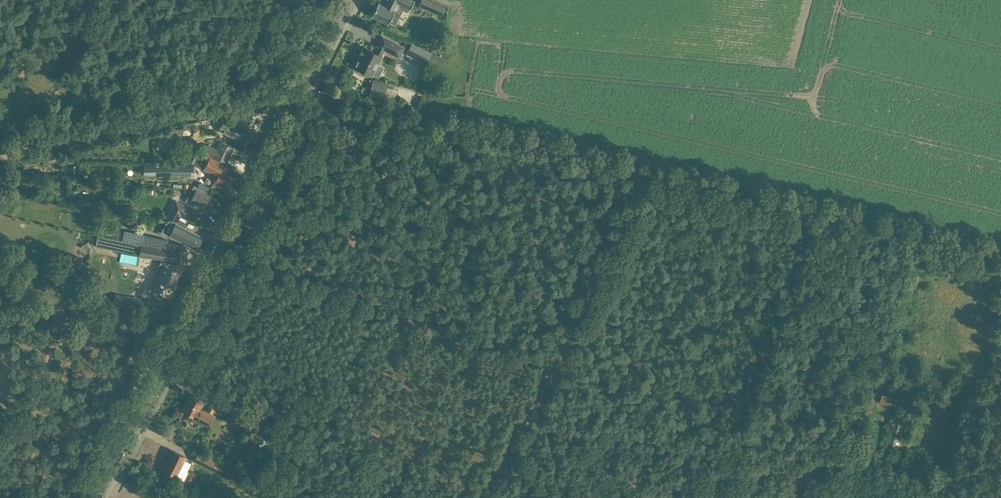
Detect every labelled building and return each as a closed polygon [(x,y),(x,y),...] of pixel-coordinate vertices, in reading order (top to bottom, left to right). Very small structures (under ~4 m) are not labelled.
[(378,2),(371,15),(388,23),(388,22),(395,25),(400,16),(393,12),(394,11),(393,10),(397,3),(410,9),(414,1),(413,0),(388,0),(385,6),(378,2)] [(429,0),(420,0),(418,5),(430,10),(434,2),(429,0)] [(360,55),(354,66),(360,69),(359,71),(365,74),(366,72),(372,75),(377,77),(383,67),(378,64),(382,56),(381,55),(384,49),(399,57),(404,47),(391,41),(382,36),(377,46),(378,46),(375,52),(364,47),(363,49),(360,55)] [(406,54),(426,64),(429,58),(431,60),(434,55),(431,54),(432,53),(412,42),(406,54)] [(372,80),(369,94),(383,98),(386,83),(372,80)] [(223,122),(219,129),(226,133),(237,139),(234,145),(247,153),(257,134),(243,127),(241,131),(230,126),(223,122)] [(133,137),(135,147),(148,144),(146,135),(133,137)] [(208,144),(205,151),(212,155),(212,156),(226,163),(233,148),(218,142),(216,147),(208,144)] [(192,149),(187,160),(188,161),(193,163),(198,152),(192,149)] [(192,164),(192,165),(197,165),(203,169),(217,176),(213,182),(219,185),(227,190),(234,177),(225,173),(220,170),(221,169),(224,162),(212,156),(211,156),(202,151),(198,158),(195,164),(192,164)] [(158,154),(155,159),(160,162),(163,158),(158,154)] [(194,185),(186,201),(194,205),(195,203),(206,209),(215,213),(221,201),(212,197),(208,195),(209,193),(198,187),(194,185)] [(68,199),(78,201),(80,191),(69,189),(68,199)] [(168,217),(176,222),(177,220),(186,224),(189,218),(194,221),(198,213),(177,202),(168,217)] [(177,220),(176,222),(169,235),(178,239),(183,241),(183,242),(184,243),(196,249),(202,237),(193,232),(189,230),(184,228),(186,224),(177,220)] [(123,235),(121,240),(180,253),(183,245),(168,242),(168,240),(124,229),(123,235)] [(180,253),(121,240),(116,239),(98,235),(96,246),(157,259),(178,261),(180,253)] [(161,268),(151,289),(166,296),(170,289),(171,290),(175,282),(174,281),(178,274),(171,271),(175,263),(159,259),(156,266),(161,268)] [(115,293),(113,305),(142,310),(152,312),(154,300),(144,299),(115,293)] [(880,402),(890,405),(895,407),(899,391),(884,387),(880,402)] [(182,410),(191,414),(195,416),(194,418),(206,425),(211,416),(199,409),(204,401),(190,394),(182,410)] [(210,404),(207,411),(212,413),(216,407),(210,404)] [(898,453),(899,451),(908,454),(912,441),(903,439),(907,424),(891,419),(882,448),(898,453)] [(185,459),(180,456),(171,452),(163,468),(177,475),(176,477),(183,480),(186,484),(191,485),(195,483),(197,479),(196,474),(192,471),(188,472),(192,463),(185,460),(185,459)]
